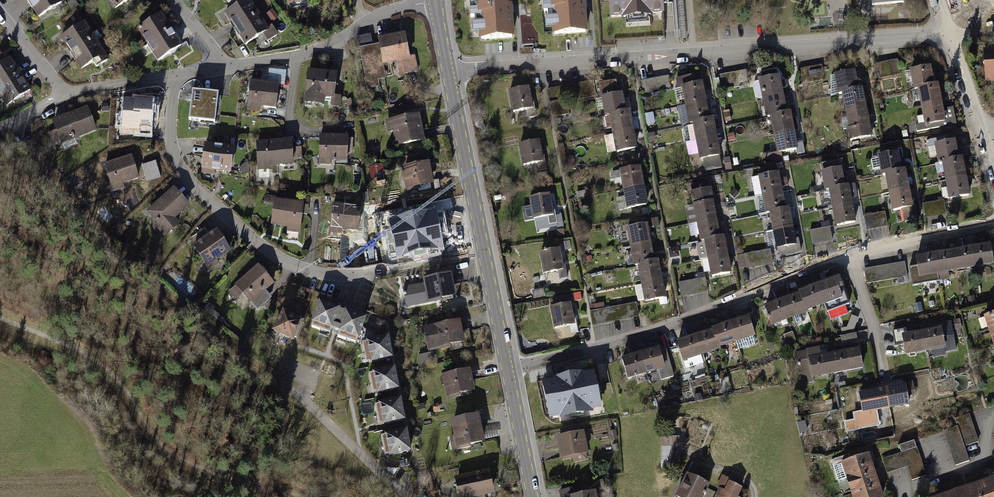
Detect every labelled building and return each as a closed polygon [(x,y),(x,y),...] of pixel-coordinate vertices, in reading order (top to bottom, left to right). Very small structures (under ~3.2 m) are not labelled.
[(43,21),(68,4),(65,0),(30,0),(43,21)] [(117,10),(133,0),(111,0),(117,10)] [(249,47),(267,36),(271,44),(282,37),(275,25),(272,27),(255,0),(249,0),(228,13),(249,47)] [(285,10),(333,0),(283,0),(285,10)] [(474,16),(478,16),(480,43),(512,40),(509,8),(505,9),(504,0),(473,0),(474,16)] [(547,12),(551,12),(553,39),(585,36),(582,4),(578,5),(577,0),(546,0),(547,12)] [(609,19),(659,16),(658,0),(607,0),(609,19)] [(161,15),(139,29),(159,60),(181,47),(161,15)] [(90,25),(65,40),(83,71),(97,63),(100,68),(111,62),(100,43),(106,40),(101,31),(95,35),(90,25)] [(406,34),(378,40),(379,46),(361,50),(370,93),(380,90),(378,81),(386,80),(384,67),(412,61),(406,34)] [(982,50),(984,85),(993,84),(993,49),(982,50)] [(10,59),(0,65),(0,91),(8,104),(30,90),(10,59)] [(880,80),(901,75),(899,61),(878,65),(880,80)] [(805,85),(826,81),(823,65),(802,69),(805,85)] [(912,82),(914,90),(918,89),(936,86),(932,67),(907,72),(908,82),(912,82)] [(270,69),(270,79),(287,79),(287,68),(270,69)] [(756,101),(762,100),(784,96),(779,70),(761,73),(762,81),(753,82),(756,101)] [(747,71),(721,77),(723,90),(750,84),(747,71)] [(337,76),(308,72),(304,104),(324,107),(325,101),(331,102),(330,107),(341,108),(343,99),(335,98),(337,76)] [(834,76),(838,95),(842,94),(860,90),(856,72),(834,76)] [(685,101),(685,106),(708,102),(704,83),(702,84),(701,75),(674,80),(675,89),(682,87),(682,89),(676,91),(678,103),(685,101)] [(669,77),(645,82),(648,96),(672,90),(669,77)] [(278,86),(250,82),(246,111),(260,113),(261,108),(274,110),(278,86)] [(604,112),(605,116),(609,115),(627,111),(623,93),(619,94),(617,83),(597,87),(599,97),(601,97),(602,100),(596,101),(599,113),(604,112)] [(918,89),(921,108),(944,104),(940,85),(936,86),(918,89)] [(529,88),(509,93),(513,114),(527,111),(530,124),(539,122),(536,106),(533,107),(529,88)] [(842,94),(846,112),(868,108),(864,90),(860,90),(842,94)] [(202,93),(192,91),(188,120),(202,122),(202,120),(215,122),(218,95),(202,93)] [(761,119),(766,119),(770,118),(788,114),(784,96),(762,100),(764,109),(760,110),(761,119)] [(683,126),(689,125),(693,124),(711,120),(708,102),(685,106),(687,116),(682,117),(683,126)] [(154,105),(124,103),(122,132),(137,133),(137,129),(152,130),(154,105)] [(918,119),(920,127),(947,122),(948,128),(958,126),(954,108),(945,110),(944,104),(921,108),(923,118),(918,119)] [(846,112),(852,143),(874,139),(868,108),(846,112)] [(88,109),(54,122),(57,131),(47,135),(51,145),(61,141),(65,150),(78,145),(75,139),(96,130),(88,109)] [(609,115),(613,133),(635,129),(631,111),(627,111),(609,115)] [(731,112),(725,113),(727,125),(734,124),(731,112)] [(770,118),(774,136),(796,132),(802,131),(799,118),(793,119),(792,113),(788,114),(770,118)] [(394,133),(397,149),(426,144),(421,117),(386,123),(388,134),(394,133)] [(696,140),(697,142),(719,138),(715,120),(711,120),(693,124),(694,127),(684,129),(686,142),(696,140)] [(613,133),(616,152),(638,148),(635,129),(613,133)] [(774,136),(777,155),(763,158),(765,167),(778,164),(785,163),(783,154),(799,151),(796,132),(774,136)] [(348,137),(321,136),(320,166),(332,167),(333,162),(347,162),(348,137)] [(700,156),(700,161),(703,160),(706,172),(723,169),(720,157),(723,157),(719,138),(697,142),(687,144),(690,158),(700,156)] [(291,141),(255,144),(257,173),(269,173),(268,168),(293,166),(291,141)] [(937,158),(938,164),(943,163),(961,160),(960,155),(964,154),(962,146),(958,147),(957,141),(935,145),(935,148),(929,149),(931,159),(937,158)] [(540,142),(519,145),(523,167),(535,165),(538,182),(549,180),(546,160),(543,161),(540,142)] [(597,145),(596,152),(603,154),(605,146),(597,145)] [(233,150),(206,146),(202,175),(214,176),(215,172),(230,174),(233,150)] [(877,158),(881,176),(885,175),(903,172),(900,153),(877,158)] [(131,158),(103,166),(112,195),(124,191),(123,187),(138,182),(131,158)] [(945,176),(946,182),(968,178),(965,159),(961,160),(943,163),(943,166),(938,167),(940,177),(945,176)] [(158,162),(141,167),(146,184),(163,179),(158,162)] [(372,178),(387,176),(384,162),(370,164),(372,178)] [(401,169),(405,192),(435,188),(431,164),(401,169)] [(755,198),(761,196),(783,192),(783,189),(789,188),(788,179),(781,180),(778,164),(765,167),(763,167),(765,176),(752,179),(755,198)] [(621,184),(623,191),(645,187),(641,168),(612,174),(614,185),(621,184)] [(820,173),(824,192),(828,191),(846,187),(842,169),(820,173)] [(885,175),(889,194),(911,190),(907,171),(903,172),(885,175)] [(942,190),(944,201),(972,196),(968,178),(946,182),(948,189),(942,190)] [(616,200),(619,211),(649,206),(645,187),(623,191),(624,198),(616,200)] [(828,191),(832,210),(854,205),(850,187),(846,187),(828,191)] [(189,208),(173,190),(146,213),(167,237),(180,226),(175,221),(189,208)] [(690,226),(697,225),(719,220),(713,190),(693,194),(695,206),(693,206),(694,209),(687,210),(690,226)] [(889,194),(892,213),(915,208),(911,190),(889,194)] [(757,203),(760,216),(769,214),(787,211),(783,192),(761,196),(762,202),(757,203)] [(551,196),(530,199),(534,221),(546,219),(548,233),(565,230),(562,213),(554,215),(551,196)] [(278,202),(275,201),(274,206),(272,225),(288,227),(287,233),(300,235),(304,205),(278,202)] [(361,208),(333,204),(329,234),(342,236),(342,230),(358,232),(361,208)] [(832,210),(835,228),(857,224),(854,205),(832,210)] [(769,214),(773,233),(795,229),(791,210),(787,211),(769,214)] [(413,250),(415,257),(427,254),(425,247),(430,246),(429,242),(440,240),(439,234),(448,232),(445,221),(438,222),(437,216),(425,219),(424,214),(391,221),(394,232),(389,233),(391,243),(395,242),(397,253),(413,250)] [(864,218),(867,232),(889,228),(886,214),(864,218)] [(699,239),(700,243),(705,242),(722,239),(719,220),(697,225),(698,230),(693,231),(695,240),(699,239)] [(811,232),(813,245),(834,242),(830,223),(823,224),(824,230),(811,232)] [(627,230),(630,248),(652,244),(649,225),(627,230)] [(196,248),(199,254),(209,269),(219,263),(217,259),(231,250),(224,237),(217,227),(206,235),(193,243),(196,248)] [(775,247),(776,251),(785,250),(786,254),(797,252),(796,248),(798,247),(795,229),(773,233),(766,234),(769,248),(775,247)] [(705,242),(708,261),(730,257),(727,238),(722,239),(705,242)] [(630,248),(634,267),(638,266),(656,262),(652,244),(630,248)] [(973,249),(976,271),(977,276),(989,274),(988,269),(993,268),(993,263),(991,246),(973,249)] [(682,252),(677,249),(674,255),(679,258),(682,252)] [(973,249),(954,253),(958,274),(976,271),(973,249)] [(562,250),(541,253),(545,275),(557,273),(558,282),(569,280),(567,268),(565,269),(562,250)] [(739,257),(742,271),(775,264),(773,251),(739,257)] [(954,253),(935,256),(940,283),(951,281),(950,275),(958,274),(954,253)] [(935,256),(917,259),(921,286),(940,283),(935,256)] [(708,261),(712,280),(734,275),(730,257),(708,261)] [(638,266),(642,285),(664,280),(660,262),(656,262),(638,266)] [(906,264),(865,271),(868,285),(876,283),(877,288),(910,282),(906,264)] [(259,267),(228,293),(244,311),(250,306),(256,312),(271,300),(265,293),(274,285),(259,267)] [(403,287),(407,307),(443,300),(443,298),(456,295),(452,272),(423,278),(424,283),(403,287)] [(681,284),(683,297),(710,293),(707,275),(698,276),(699,281),(681,284)] [(645,301),(645,303),(660,300),(662,307),(669,305),(664,280),(642,285),(642,286),(636,287),(639,303),(645,301)] [(836,280),(818,286),(825,306),(836,302),(839,310),(851,306),(847,296),(842,297),(836,280)] [(818,286),(800,293),(801,295),(807,312),(825,306),(818,286)] [(574,296),(576,303),(584,302),(583,294),(574,296)] [(801,295),(783,302),(790,321),(808,315),(807,312),(801,295)] [(359,339),(367,316),(319,299),(311,322),(313,322),(312,326),(330,332),(332,327),(340,330),(338,335),(357,342),(358,338),(359,339)] [(783,302),(765,308),(772,328),(790,321),(783,302)] [(640,318),(638,304),(607,310),(606,304),(595,306),(596,312),(594,313),(596,326),(640,318)] [(921,304),(915,306),(917,315),(923,313),(921,304)] [(573,305),(552,309),(556,331),(559,330),(560,338),(580,335),(578,324),(576,324),(573,305)] [(304,319),(283,308),(271,330),(293,341),(304,319)] [(989,333),(993,332),(993,316),(984,319),(989,333)] [(749,318),(731,324),(738,345),(756,339),(749,318)] [(461,319),(423,327),(429,351),(452,346),(452,345),(466,342),(461,319)] [(934,360),(947,358),(947,354),(958,352),(953,323),(939,326),(940,330),(922,333),(926,354),(933,353),(934,360)] [(731,324),(713,330),(713,332),(719,351),(738,345),(731,324)] [(713,332),(695,338),(702,359),(705,358),(707,364),(715,361),(713,355),(720,353),(719,351),(713,332)] [(792,333),(784,336),(788,346),(796,343),(792,333)] [(906,358),(926,354),(922,333),(908,336),(902,337),(904,348),(906,358)] [(367,341),(363,342),(367,361),(370,361),(371,362),(394,357),(389,334),(366,339),(367,341)] [(695,338),(677,344),(686,372),(704,366),(702,359),(695,338)] [(833,377),(852,374),(852,371),(859,370),(855,346),(845,348),(846,352),(829,356),(833,377)] [(659,347),(640,353),(647,374),(658,370),(661,380),(674,376),(665,347),(659,349),(659,347)] [(805,382),(833,377),(829,356),(821,357),(820,350),(795,355),(797,367),(802,366),(805,382)] [(434,352),(420,353),(421,364),(434,363),(434,352)] [(640,353),(621,358),(627,379),(647,374),(640,353)] [(424,372),(431,407),(482,397),(476,362),(424,372)] [(373,372),(369,373),(373,392),(377,391),(377,393),(400,388),(395,366),(373,370),(373,372)] [(554,379),(541,382),(549,419),(559,417),(559,419),(592,413),(592,410),(602,408),(594,371),(584,373),(584,372),(553,378),(554,379)] [(886,391),(891,412),(911,408),(909,400),(917,398),(914,385),(886,391)] [(886,391),(859,396),(864,417),(891,412),(886,391)] [(379,403),(375,404),(379,423),(383,422),(384,424),(406,419),(401,397),(379,402),(379,403)] [(449,436),(452,450),(472,446),(471,445),(486,442),(480,413),(451,418),(454,435),(449,436)] [(944,434),(955,467),(970,463),(965,448),(980,443),(971,416),(956,421),(959,429),(944,434)] [(807,423),(798,425),(800,436),(809,434),(807,423)] [(407,428),(385,433),(385,434),(381,435),(385,454),(389,454),(390,456),(412,451),(407,428)] [(581,429),(554,435),(559,458),(586,452),(581,429)] [(617,432),(609,433),(611,442),(619,440),(617,432)] [(680,437),(661,437),(661,469),(680,469),(680,437)] [(908,469),(913,483),(927,478),(915,443),(900,448),(903,455),(883,461),(888,476),(908,469)] [(839,483),(846,481),(876,471),(871,456),(852,463),(849,456),(832,462),(839,483)] [(456,476),(460,496),(487,496),(486,495),(495,493),(491,469),(456,476)] [(846,481),(851,495),(881,485),(876,471),(846,481)] [(686,473),(675,496),(704,496),(708,488),(710,485),(686,473)] [(743,488),(730,482),(731,480),(722,475),(716,488),(719,489),(717,492),(708,488),(704,496),(738,496),(743,488)] [(603,479),(592,482),(594,490),(604,488),(603,479)] [(978,485),(982,496),(993,496),(993,480),(978,485)] [(852,496),(885,496),(881,485),(851,495),(852,496)] [(961,491),(963,496),(982,496),(978,485),(961,491)] [(596,491),(580,494),(579,487),(558,491),(560,496),(597,496),(596,491)]
